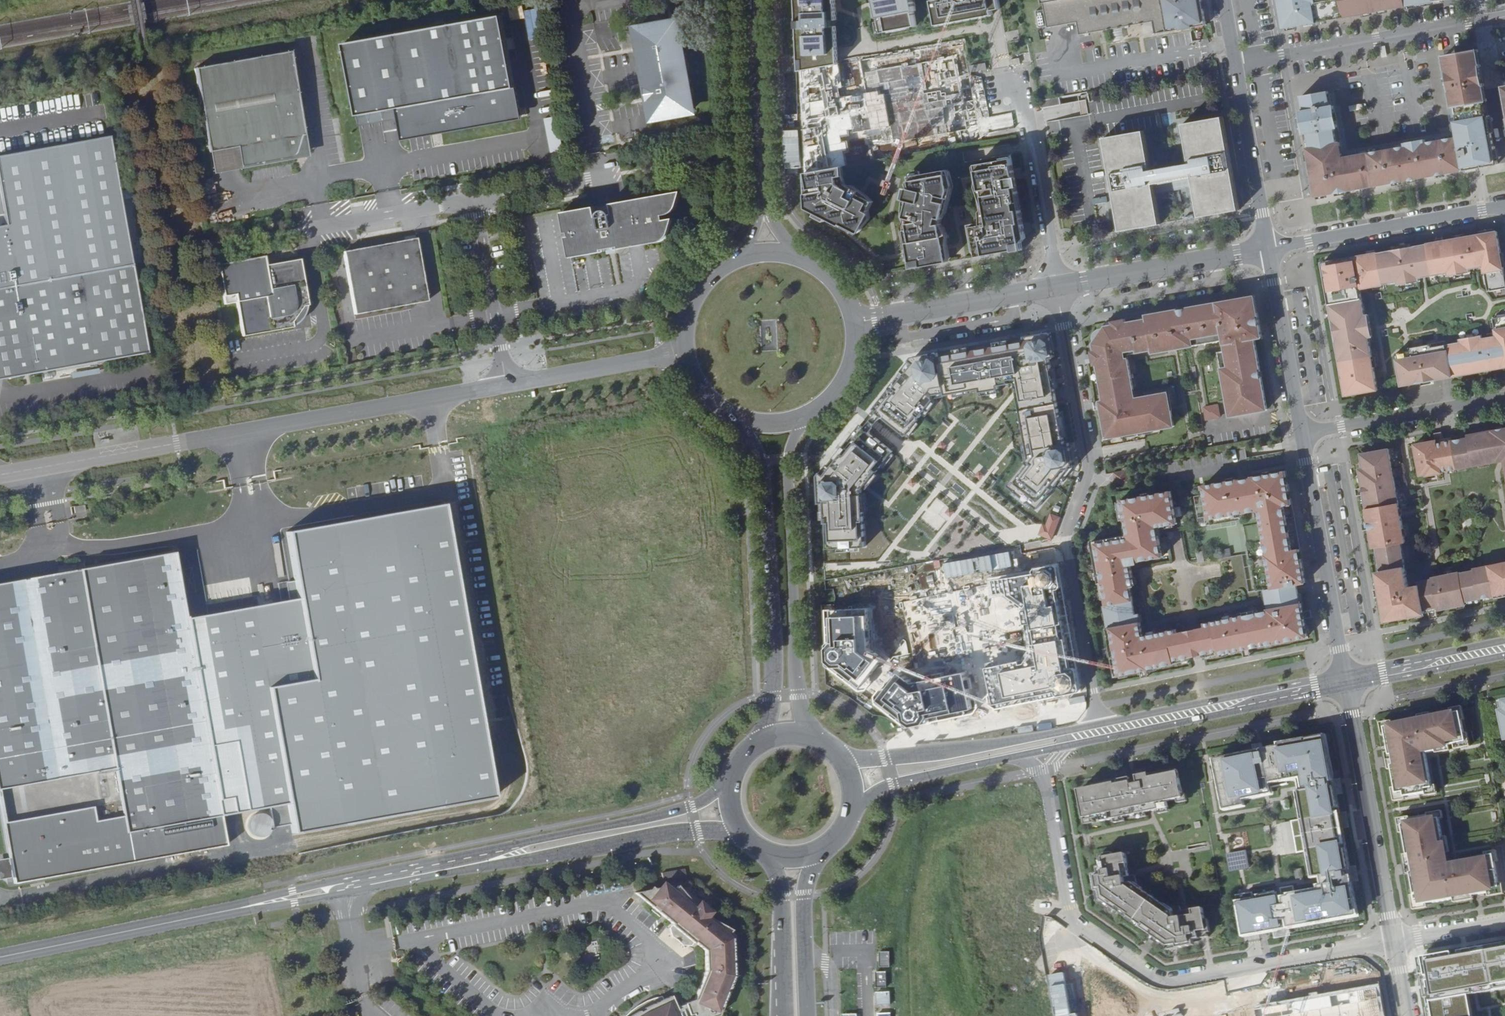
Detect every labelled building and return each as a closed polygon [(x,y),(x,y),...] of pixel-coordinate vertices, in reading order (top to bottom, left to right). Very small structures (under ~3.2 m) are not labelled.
[(839,64),(838,27),(832,27),(832,20),(837,20),(836,0),(797,0),(801,71),(839,64)] [(876,18),(879,17),(882,32),(917,26),(914,11),(916,11),(914,0),(873,0),(876,18)] [(941,24),(993,15),(1001,14),(999,0),(941,0),(941,2),(937,3),(941,24)] [(1210,23),(1205,0),(1045,0),(1051,29),(1081,23),(1083,36),(1157,21),(1158,27),(1159,33),(1210,23)] [(1286,28),(1384,11),(1443,0),(1281,0),(1286,28)] [(994,20),(993,15),(941,24),(937,3),(933,4),(938,29),(994,20)] [(506,13),(347,42),(361,121),(398,114),(404,145),(526,123),(506,13)] [(688,107),(695,106),(681,22),(678,22),(678,19),(638,27),(639,29),(636,30),(650,114),(656,112),(657,119),(665,117),(666,120),(671,119),(670,116),(677,115),(678,118),(683,117),(682,115),(690,114),(688,107)] [(1113,40),(1123,38),(1122,29),(1111,31),(1113,40)] [(1444,56),(1446,65),(1469,61),(1487,160),(1464,165),(1465,170),(1498,164),(1496,153),(1491,126),(1486,98),(1478,50),(1444,56)] [(962,105),(953,58),(884,70),(892,117),(962,105)] [(243,152),(246,171),(293,163),(298,158),(301,154),(307,140),(311,140),(298,61),(201,78),(215,156),(243,152)] [(1343,158),(1334,106),(1331,106),(1329,92),(1301,96),(1304,111),(1301,112),(1316,197),(1465,170),(1464,165),(1487,160),(1469,61),(1446,65),(1459,137),(1343,158)] [(801,71),(807,213),(838,227),(839,226),(853,232),(867,202),(853,196),(853,194),(838,188),(837,168),(852,165),(849,63),(839,64),(801,71)] [(970,66),(971,72),(987,70),(986,64),(970,66)] [(1228,115),(1188,123),(1195,162),(1197,171),(1188,173),(1186,164),(1157,170),(1149,131),(1109,139),(1127,232),(1168,224),(1161,190),(1199,183),(1206,216),(1246,208),(1228,115)] [(555,116),(543,118),(550,153),(562,151),(555,116)] [(132,266),(110,138),(0,157),(0,289),(132,266)] [(314,160),(311,140),(307,140),(304,150),(301,154),(298,158),(293,163),(314,160)] [(246,171),(243,152),(215,156),(218,176),(246,171)] [(552,156),(553,163),(566,161),(564,154),(552,156)] [(1015,182),(1016,182),(1012,159),(976,165),(979,182),(981,182),(978,166),(1011,160),(1015,182)] [(972,227),(978,257),(993,254),(993,253),(1021,248),(1019,233),(1025,232),(1016,182),(1015,182),(1011,160),(978,166),(981,182),(979,182),(987,224),(972,227)] [(1195,162),(1186,164),(1188,173),(1197,171),(1195,162)] [(947,170),(911,177),(913,190),(905,225),(910,254),(911,254),(914,269),(947,263),(944,248),(946,247),(942,226),(938,227),(939,220),(943,221),(950,190),(947,170)] [(594,206),(562,212),(565,232),(568,231),(569,236),(566,236),(570,256),(602,250),(602,248),(605,248),(605,250),(616,248),(616,246),(619,246),(619,248),(661,240),(665,237),(667,235),(672,218),(663,219),(662,214),(669,212),(672,210),(675,206),(677,199),(680,191),(611,203),(613,213),(596,216),(594,206)] [(1504,287),(1504,272),(1498,230),(1443,239),(1437,240),(1405,246),(1398,247),(1321,260),(1345,394),(1377,388),(1369,341),(1364,313),(1359,286),(1398,279),(1398,282),(1420,278),(1419,275),(1447,270),(1448,273),(1469,269),(1468,266),(1483,263),(1488,290),(1504,287)] [(993,253),(993,254),(1023,249),(1022,243),(1026,238),(1025,232),(1019,233),(1021,248),(993,253)] [(416,239),(410,240),(417,282),(424,281),(416,239)] [(343,252),(354,315),(359,314),(359,313),(409,304),(409,305),(416,304),(425,291),(424,281),(417,282),(410,240),(343,252)] [(307,305),(299,259),(265,265),(270,295),(236,302),(242,336),(292,327),(291,322),(302,306),(307,305)] [(148,354),(132,266),(0,289),(0,380),(148,354)] [(425,291),(416,304),(427,301),(425,291)] [(1254,306),(1256,307),(1256,310),(1257,309),(1255,296),(1242,299),(1244,299),(1245,299),(1245,300),(1246,301),(1246,304),(1245,305),(1245,306),(1249,309),(1250,308),(1254,306)] [(1245,299),(1244,299),(1242,299),(1234,301),(1234,300),(1106,323),(1106,326),(1105,328),(1103,328),(1098,330),(1097,331),(1096,333),(1095,335),(1095,338),(1096,341),(1094,343),(1091,344),(1106,431),(1111,430),(1112,437),(1145,431),(1145,430),(1153,429),(1153,430),(1174,426),(1169,396),(1158,398),(1157,395),(1131,399),(1129,390),(1134,389),(1129,359),(1126,360),(1125,352),(1138,349),(1139,352),(1154,349),(1154,353),(1225,340),(1227,351),(1220,352),(1231,416),(1268,410),(1256,338),(1262,337),(1258,313),(1257,313),(1256,310),(1256,307),(1254,306),(1250,308),(1249,309),(1245,306),(1245,305),(1246,304),(1246,301),(1245,300),(1245,299)] [(1368,312),(1364,313),(1369,341),(1373,340),(1368,312)] [(1396,356),(1401,384),(1504,365),(1504,315),(1494,317),(1498,338),(1483,340),(1483,338),(1461,341),(1462,344),(1448,347),(1448,344),(1411,351),(1411,354),(1396,356)] [(1019,387),(1028,461),(1008,484),(1035,508),(1074,463),(1066,440),(1055,378),(1048,332),(917,351),(874,410),(912,438),(941,399),(1019,387)] [(1202,408),(1205,421),(1221,417),(1217,404),(1202,408)] [(864,424),(824,474),(829,554),(871,553),(867,487),(897,450),(864,424)] [(1499,460),(1497,453),(1504,452),(1504,459),(1504,460),(1504,427),(1468,433),(1469,436),(1452,439),(1458,468),(1499,460)] [(1111,430),(1106,431),(1108,444),(1161,434),(1160,429),(1153,430),(1153,429),(1145,430),(1145,431),(1112,437),(1111,430)] [(1443,431),(1435,432),(1437,440),(1438,439),(1438,443),(1445,441),(1444,441),(1443,431)] [(1444,441),(1445,441),(1438,443),(1438,439),(1437,440),(1415,444),(1421,475),(1427,473),(1427,475),(1443,472),(1443,471),(1458,468),(1452,439),(1444,441)] [(1485,597),(1479,567),(1475,568),(1476,569),(1461,572),(1461,571),(1441,575),(1441,576),(1420,580),(1421,583),(1410,585),(1402,542),(1406,541),(1388,448),(1360,453),(1363,468),(1359,468),(1362,487),(1363,494),(1369,522),(1370,529),(1374,547),(1378,547),(1382,569),(1383,577),(1379,578),(1381,587),(1383,595),(1386,615),(1404,612),(1405,616),(1426,612),(1426,609),(1439,606),(1440,609),(1467,603),(1466,601),(1480,598),(1485,597)] [(1125,469),(1112,472),(1114,484),(1127,482),(1125,469)] [(1239,479),(1204,485),(1211,524),(1242,519),(1255,590),(1265,588),(1268,609),(1270,615),(1264,616),(1263,611),(1205,623),(1206,627),(1198,629),(1204,654),(1205,657),(1220,653),(1220,654),(1243,649),(1249,648),(1275,643),(1275,644),(1308,637),(1305,619),(1304,613),(1302,603),(1301,604),(1297,584),(1306,582),(1291,497),(1283,499),(1282,493),(1290,492),(1286,471),(1253,477),(1239,480),(1239,479)] [(1362,487),(1355,489),(1356,496),(1363,494),(1362,487)] [(1123,501),(1119,502),(1122,519),(1126,519),(1129,535),(1093,541),(1100,584),(1102,584),(1104,599),(1107,599),(1108,606),(1106,606),(1109,629),(1108,629),(1117,677),(1141,671),(1147,670),(1150,669),(1176,664),(1176,663),(1191,660),(1191,657),(1185,632),(1178,633),(1177,629),(1149,636),(1150,643),(1146,644),(1145,637),(1140,614),(1137,615),(1131,587),(1135,586),(1131,563),(1131,562),(1138,560),(1138,562),(1163,557),(1158,527),(1177,524),(1171,491),(1122,500),(1123,501)] [(299,600),(187,621),(222,817),(289,805),(294,835),(498,798),(444,505),(287,533),(299,600)] [(1048,513),(1039,536),(1051,541),(1060,517),(1048,513)] [(1369,522),(1361,523),(1363,530),(1370,529),(1369,522)] [(9,858),(0,860),(0,880),(12,878),(13,884),(227,846),(222,817),(187,621),(175,552),(0,584),(0,810),(9,858)] [(1479,567),(1485,597),(1496,595),(1496,597),(1504,595),(1504,561),(1479,567)] [(1024,660),(986,667),(992,692),(989,698),(990,706),(997,710),(1083,690),(1060,565),(988,579),(992,597),(1005,595),(1025,609),(1032,649),(1024,660)] [(1381,587),(1374,589),(1376,597),(1383,595),(1381,587)] [(1439,606),(1426,609),(1426,612),(1429,611),(1431,618),(1438,617),(1437,610),(1440,609),(1439,606)] [(857,690),(867,690),(873,684),(871,676),(883,660),(872,651),(870,607),(826,609),(827,666),(857,690)] [(1404,612),(1386,615),(1387,620),(1405,616),(1404,612)] [(1198,629),(1185,632),(1191,657),(1204,654),(1198,629)] [(914,682),(901,672),(887,688),(882,687),(875,696),(876,704),(908,727),(975,712),(966,672),(914,682)] [(1420,720),(1393,724),(1394,733),(1386,734),(1390,755),(1393,755),(1394,765),(1392,766),(1397,794),(1404,792),(1405,798),(1427,794),(1426,791),(1433,789),(1429,764),(1424,764),(1423,758),(1428,757),(1438,756),(1437,752),(1468,747),(1463,717),(1453,719),(1452,714),(1432,717),(1432,720),(1420,722),(1420,720)] [(1394,733),(1393,724),(1385,726),(1386,734),(1394,733)] [(1250,752),(1220,757),(1224,781),(1220,782),(1224,807),(1244,804),(1242,794),(1272,789),(1271,785),(1287,782),(1286,780),(1298,777),(1305,819),(1292,821),(1298,851),(1310,848),(1316,878),(1324,876),(1326,886),(1319,887),(1320,890),(1294,895),(1293,887),(1282,889),(1283,898),(1278,899),(1276,894),(1257,897),(1258,902),(1252,903),(1250,894),(1237,896),(1243,932),(1258,930),(1259,934),(1269,932),(1268,929),(1282,926),(1282,924),(1288,923),(1289,929),(1303,926),(1302,922),(1325,918),(1326,922),(1358,916),(1352,883),(1344,884),(1343,879),(1347,878),(1346,874),(1350,873),(1349,868),(1342,829),(1339,814),(1329,754),(1326,755),(1323,739),(1264,749),(1264,753),(1250,755),(1250,752)] [(1255,751),(1250,752),(1250,755),(1264,753),(1264,749),(1262,743),(1253,745),(1255,751)] [(1387,767),(1392,766),(1394,765),(1393,755),(1390,755),(1385,756),(1387,767)] [(1102,822),(1169,808),(1168,802),(1184,798),(1178,770),(1150,776),(1150,774),(1095,785),(1095,787),(1079,790),(1082,806),(1084,806),(1087,821),(1101,818),(1102,822)] [(1339,814),(1342,829),(1349,828),(1347,812),(1339,814)] [(269,815),(246,816),(247,837),(270,836),(269,815)] [(1411,827),(1403,829),(1408,858),(1410,858),(1413,876),(1411,877),(1416,904),(1420,903),(1421,909),(1454,903),(1454,899),(1473,896),(1474,899),(1489,897),(1489,893),(1500,891),(1494,858),(1462,864),(1463,868),(1449,870),(1444,871),(1443,864),(1447,864),(1440,822),(1430,824),(1429,820),(1410,823),(1411,827)] [(1206,921),(1204,909),(1182,912),(1181,907),(1170,908),(1138,886),(1136,875),(1130,876),(1126,854),(1114,856),(1113,853),(1101,855),(1101,859),(1097,859),(1100,874),(1094,875),(1098,892),(1101,891),(1103,901),(1169,947),(1195,942),(1194,940),(1209,937),(1208,933),(1212,933),(1209,920),(1206,921)] [(1228,854),(1227,870),(1233,870),(1233,862),(1237,862),(1237,854),(1228,854)] [(1411,877),(1413,876),(1410,858),(1408,858),(1410,866),(1403,867),(1404,878),(1411,877)] [(1344,884),(1352,883),(1359,882),(1356,867),(1349,868),(1350,873),(1346,874),(1347,878),(1343,879),(1344,884)] [(677,870),(662,873),(663,879),(678,876),(677,870)] [(635,893),(672,923),(669,927),(672,935),(683,944),(691,945),(694,941),(705,950),(706,970),(694,1000),(686,1004),(691,1015),(695,1013),(696,1015),(719,1015),(720,1015),(737,977),(733,935),(730,932),(732,929),(712,919),(707,914),(697,906),(692,902),(678,885),(675,888),(672,885),(669,886),(652,889),(635,893)] [(1048,897),(1043,899),(1047,913),(1053,911),(1048,897)] [(699,903),(697,906),(707,914),(709,911),(699,903)] [(849,914),(831,915),(832,928),(850,927),(849,914)] [(1303,926),(1326,922),(1325,918),(1302,922),(1303,926)] [(1269,932),(1289,929),(1288,923),(1282,924),(1282,926),(1268,929),(1269,932)] [(1422,958),(1433,1015),(1472,1015),(1470,1008),(1504,1001),(1504,942),(1422,958)] [(888,970),(875,970),(874,985),(887,986),(888,970)] [(1380,980),(1254,1006),(1256,1015),(1386,1015),(1380,980)] [(625,1015),(681,1015),(672,997),(665,1000),(663,995),(647,1000),(637,1006),(625,1015)]
